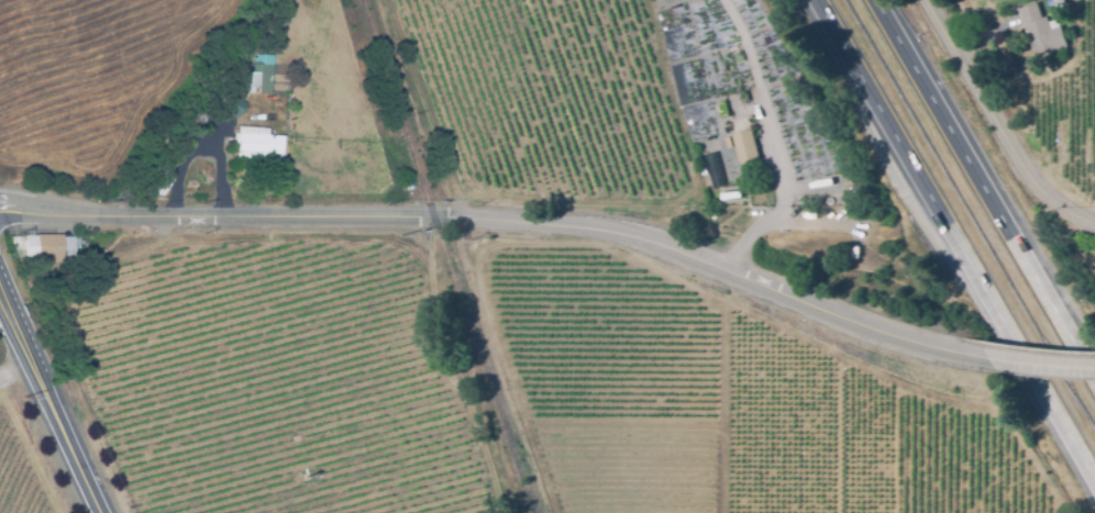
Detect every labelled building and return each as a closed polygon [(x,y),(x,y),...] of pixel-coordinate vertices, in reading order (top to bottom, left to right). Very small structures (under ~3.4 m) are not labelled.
[(1035,57),(1018,10),(1037,3),(1041,18),(1047,15),(1051,29),(1060,26),(1066,47),(1035,57)] [(269,93),(246,92),(248,55),(272,56),(269,93)] [(236,116),(224,110),(232,97),(243,103),(236,116)] [(718,118),(715,104),(726,102),(729,115),(718,118)] [(279,161),(233,158),(234,150),(231,150),(232,134),(234,134),(235,126),(265,129),(264,135),(281,136),(279,161)] [(739,166),(731,135),(751,131),(759,161),(739,166)] [(726,149),(722,140),(728,137),(731,148),(726,149)] [(711,189),(701,155),(716,152),(725,185),(711,189)] [(410,179),(412,186),(406,188),(403,181),(410,179)] [(831,207),(828,207),(827,205),(826,203),(826,201),(827,199),(829,198),(831,198),(832,199),(833,201),(834,201),(833,203),(832,205),(831,207)] [(62,264),(46,264),(46,258),(11,258),(11,237),(77,237),(77,257),(62,257),(62,264)] [(859,259),(851,258),(851,246),(860,247),(859,259)]
